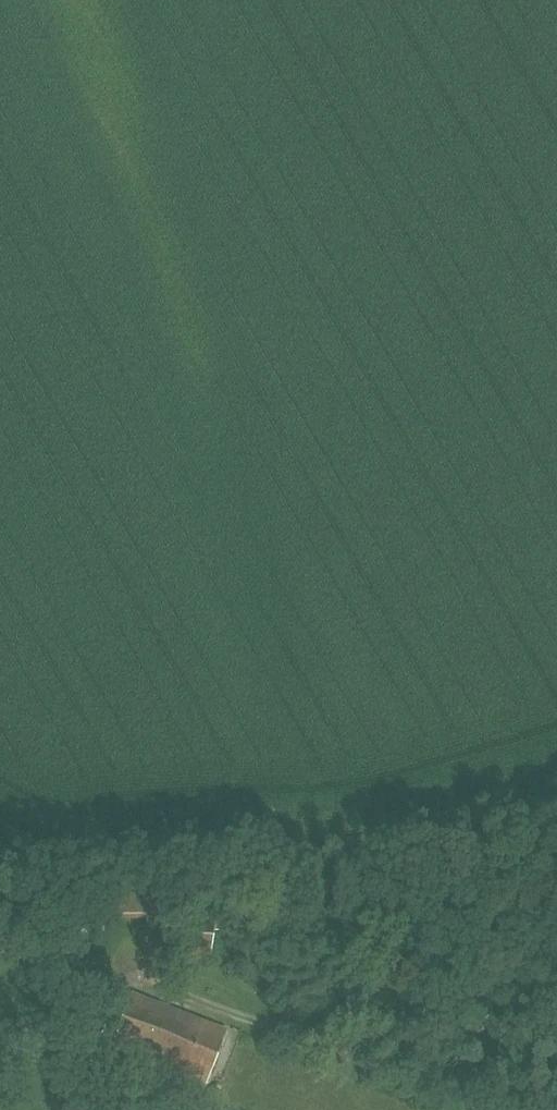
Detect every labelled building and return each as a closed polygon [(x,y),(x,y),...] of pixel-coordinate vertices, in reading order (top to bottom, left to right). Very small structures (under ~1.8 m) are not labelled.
[(213,914),(173,911),(169,958),(210,961),(213,914)] [(225,1029),(132,994),(120,1027),(108,1022),(100,1042),(205,1082),(225,1029)]
